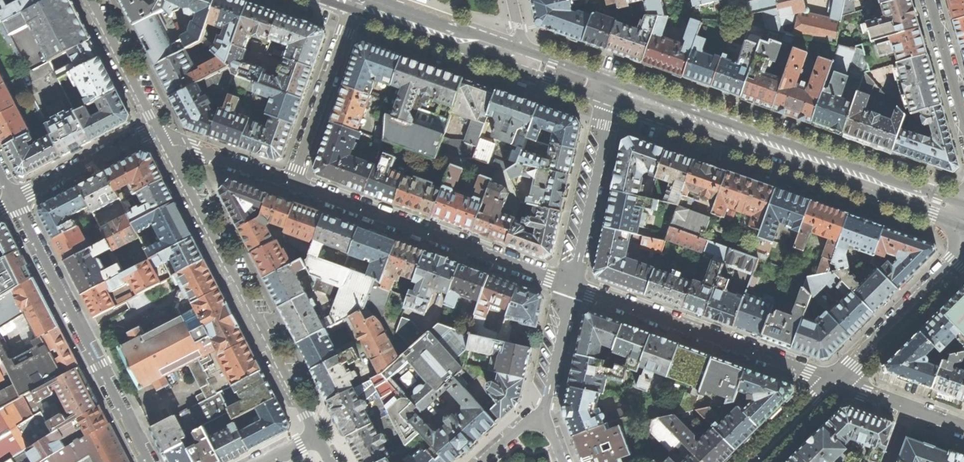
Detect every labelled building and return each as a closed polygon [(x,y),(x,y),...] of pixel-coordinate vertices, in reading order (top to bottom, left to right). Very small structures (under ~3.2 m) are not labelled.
[(8,8),(4,0),(0,0),(0,16),(4,23),(49,0),(23,0),(8,8)] [(70,0),(49,0),(4,23),(10,35),(30,25),(49,62),(50,61),(57,57),(68,52),(91,40),(84,25),(74,7),(70,0)] [(122,2),(134,26),(156,15),(165,10),(168,0),(158,0),(159,3),(157,5),(154,4),(151,7),(146,2),(144,0),(141,2),(140,0),(121,0),(122,2)] [(165,10),(170,16),(171,17),(173,17),(174,10),(181,8),(187,10),(186,11),(187,14),(192,16),(194,15),(195,13),(198,15),(195,23),(194,23),(193,24),(190,31),(191,32),(182,38),(183,40),(187,49),(202,42),(208,23),(216,0),(168,0),(165,10)] [(208,23),(224,28),(219,45),(212,51),(220,58),(228,65),(234,46),(249,3),(240,0),(216,0),(208,23)] [(584,42),(592,18),(579,13),(575,15),(573,14),(570,11),(572,7),(570,0),(534,0),(533,2),(535,12),(538,26),(559,33),(584,42)] [(617,3),(618,9),(629,6),(628,4),(645,0),(616,0),(617,3)] [(645,0),(648,17),(659,17),(664,17),(661,0),(645,0)] [(721,0),(692,0),(695,12),(701,11),(700,6),(708,4),(710,9),(720,7),(719,1),(721,1),(721,0)] [(757,0),(744,3),(740,0),(732,0),(728,1),(732,19),(778,8),(776,0),(758,0),(757,0)] [(831,19),(808,13),(809,13),(809,12),(809,11),(809,10),(809,9),(808,8),(806,8),(805,8),(804,0),(776,0),(778,8),(782,26),(798,22),(795,35),(799,36),(836,45),(841,21),(831,19)] [(841,21),(841,16),(844,0),(834,0),(831,19),(841,21)] [(841,16),(854,12),(851,1),(853,0),(844,0),(841,16)] [(911,0),(898,0),(881,5),(885,18),(868,23),(870,32),(868,33),(871,42),(886,38),(884,34),(889,32),(891,37),(920,29),(915,12),(911,0)] [(949,2),(954,21),(963,18),(963,0),(948,0),(949,2)] [(262,8),(249,3),(234,46),(245,50),(250,36),(270,43),(271,40),(280,14),(262,8)] [(301,22),(280,14),(271,40),(289,46),(285,58),(285,59),(314,69),(325,36),(322,29),(301,22)] [(595,46),(607,50),(617,24),(617,22),(595,14),(593,16),(592,18),(584,42),(595,46)] [(144,44),(155,66),(185,50),(187,49),(183,40),(172,45),(156,15),(134,26),(144,44)] [(623,56),(643,63),(659,17),(648,17),(646,16),(640,32),(617,24),(607,50),(623,56)] [(684,77),(698,37),(702,24),(692,21),(685,40),(687,41),(685,47),(662,39),(662,35),(668,18),(664,17),(659,17),(643,63),(661,69),(684,77)] [(963,51),(963,18),(954,21),(958,35),(963,52),(963,51)] [(783,81),(771,77),(782,45),(794,49),(796,45),(798,37),(799,36),(795,35),(766,28),(759,46),(741,97),(757,103),(773,109),(783,81)] [(923,41),(920,29),(891,37),(889,37),(890,42),(876,46),(879,56),(894,51),(898,63),(927,55),(923,41)] [(696,82),(712,87),(722,58),(716,56),(715,58),(703,54),(702,50),(706,40),(698,37),(684,77),(696,82)] [(96,48),(91,40),(68,52),(74,63),(63,68),(57,57),(50,61),(59,79),(69,74),(100,58),(96,48)] [(725,92),(741,97),(759,46),(746,41),(738,63),(735,65),(731,64),(732,62),(726,60),(727,56),(723,55),(722,58),(712,87),(725,92)] [(358,48),(345,86),(370,95),(372,88),(372,87),(374,81),(370,80),(371,78),(372,78),(376,76),(377,75),(379,76),(378,79),(379,81),(393,86),(402,57),(382,50),(365,44),(358,48)] [(862,45),(850,48),(839,46),(833,63),(827,79),(832,81),(827,94),(823,92),(812,122),(827,127),(843,133),(865,73),(870,71),(862,45)] [(309,82),(314,69),(285,59),(283,66),(282,66),(281,66),(279,72),(279,73),(280,73),(280,75),(275,77),(264,73),(265,70),(245,63),(243,60),(247,50),(245,50),(234,46),(228,65),(230,66),(233,75),(237,76),(238,71),(250,76),(248,80),(255,83),(303,99),(309,82)] [(823,92),(827,79),(833,63),(820,58),(813,75),(812,75),(809,82),(812,83),(812,84),(812,85),(810,90),(794,84),(796,79),(797,79),(797,77),(800,78),(803,71),(801,71),(807,54),(794,49),(783,81),(773,109),(793,115),(812,122),(823,92)] [(163,80),(171,97),(230,66),(228,65),(220,58),(201,68),(201,70),(202,73),(198,75),(194,73),(192,69),(194,67),(185,50),(155,66),(163,80)] [(934,78),(927,55),(898,63),(897,64),(911,114),(921,111),(941,106),(934,78)] [(456,76),(402,57),(393,86),(387,101),(385,127),(384,141),(436,159),(443,138),(450,119),(439,115),(438,111),(441,103),(454,107),(464,79),(456,76)] [(109,74),(100,58),(69,74),(76,86),(80,84),(88,99),(87,99),(90,105),(98,101),(118,91),(109,74)] [(179,112),(187,128),(198,132),(211,136),(220,109),(230,83),(233,75),(230,66),(171,97),(179,112)] [(889,99),(865,73),(843,133),(867,142),(893,151),(900,130),(905,116),(897,107),(892,121),(880,117),(880,116),(873,114),(872,114),(864,112),(870,96),(887,102),(889,99)] [(230,83),(254,91),(255,83),(248,80),(236,76),(237,76),(233,75),(230,83)] [(479,84),(464,79),(454,107),(452,113),(454,115),(459,116),(464,116),(474,120),(471,127),(470,126),(465,142),(450,141),(443,138),(436,159),(454,159),(466,159),(473,159),(479,139),(488,116),(497,91),(479,84)] [(299,111),(303,99),(255,83),(254,91),(254,93),(271,99),(266,114),(272,116),(294,124),(299,111)] [(16,107),(13,103),(15,102),(5,84),(0,87),(0,115),(16,107)] [(339,103),(332,122),(358,131),(370,95),(345,86),(339,103)] [(124,103),(118,91),(98,101),(104,112),(92,119),(86,107),(77,112),(91,141),(114,129),(128,122),(130,116),(124,103)] [(516,98),(497,91),(488,116),(496,119),(497,123),(493,136),(494,138),(517,147),(515,152),(512,151),(508,165),(495,160),(493,166),(507,171),(518,164),(523,151),(527,138),(539,106),(516,98)] [(225,142),(240,147),(250,120),(250,119),(235,113),(239,99),(230,96),(225,111),(220,109),(211,136),(225,142)] [(78,148),(91,141),(77,112),(75,110),(71,112),(63,99),(49,106),(53,114),(43,119),(46,125),(50,133),(52,137),(62,156),(78,148)] [(552,144),(575,149),(581,126),(577,119),(554,111),(539,106),(527,138),(551,146),(552,144)] [(947,125),(941,106),(921,111),(923,116),(922,117),(924,125),(925,126),(930,124),(934,138),(932,141),(900,130),(893,151),(922,161),(953,172),(959,167),(947,125)] [(5,146),(31,133),(19,111),(18,111),(16,107),(0,115),(0,136),(5,146)] [(282,157),(294,124),(272,116),(269,124),(264,127),(259,125),(259,123),(250,120),(240,147),(259,154),(276,160),(282,157)] [(332,122),(323,146),(315,169),(318,176),(338,183),(365,193),(375,166),(347,156),(345,154),(347,151),(348,151),(352,150),(356,138),(359,139),(361,132),(358,131),(332,122)] [(19,173),(26,175),(44,165),(62,156),(52,137),(30,148),(28,144),(33,141),(34,142),(50,133),(46,125),(31,133),(5,146),(19,173)] [(374,137),(384,141),(385,127),(377,127),(374,137)] [(618,168),(613,191),(639,197),(643,179),(642,179),(643,175),(649,172),(658,175),(666,150),(649,144),(630,138),(624,141),(618,168)] [(473,159),(488,165),(495,145),(479,139),(473,159)] [(573,161),(575,149),(552,144),(551,146),(548,160),(544,159),(544,158),(523,151),(518,164),(570,175),(573,161)] [(681,156),(666,150),(658,175),(656,178),(671,183),(664,202),(678,205),(694,160),(681,156)] [(128,162),(106,173),(115,191),(128,184),(134,195),(139,193),(163,180),(156,167),(151,156),(144,153),(128,162)] [(379,198),(395,204),(404,177),(406,171),(399,168),(397,173),(389,170),(394,157),(385,153),(379,168),(375,166),(365,193),(379,198)] [(458,226),(473,232),(492,182),(493,179),(481,175),(477,188),(478,188),(475,197),(472,200),(454,193),(453,189),(456,180),(458,181),(466,159),(454,159),(442,190),(433,218),(458,226)] [(710,166),(694,160),(678,205),(671,227),(704,239),(710,221),(700,217),(701,214),(693,211),(692,214),(688,213),(689,210),(689,209),(693,199),(687,197),(690,191),(702,195),(701,197),(703,199),(708,201),(710,200),(711,198),(717,201),(727,172),(710,166)] [(563,208),(570,175),(518,164),(507,171),(511,179),(524,173),(534,176),(536,178),(532,197),(529,196),(527,204),(535,206),(562,212),(563,208)] [(751,180),(727,172),(717,201),(712,214),(722,218),(726,208),(729,206),(737,209),(736,212),(745,215),(746,213),(754,216),(756,218),(752,228),(761,232),(776,189),(751,180)] [(93,180),(80,187),(90,206),(93,212),(119,198),(115,191),(106,173),(93,180)] [(417,212),(433,218),(442,190),(404,177),(395,204),(417,212)] [(168,190),(163,180),(139,193),(145,205),(140,208),(139,206),(132,209),(133,211),(128,214),(128,215),(133,224),(175,202),(168,190)] [(228,208),(239,229),(259,219),(262,216),(262,214),(257,212),(249,216),(246,211),(249,212),(251,211),(253,209),(253,206),(252,204),(265,207),(269,195),(230,181),(220,191),(228,208)] [(488,237),(506,244),(515,220),(516,218),(502,213),(500,214),(498,213),(499,211),(504,208),(509,194),(507,188),(492,182),(473,232),(488,237)] [(54,239),(78,227),(74,220),(73,220),(69,223),(67,218),(90,206),(80,187),(60,196),(42,206),(40,213),(46,224),(54,239)] [(792,195),(776,189),(761,232),(759,238),(773,243),(780,222),(784,220),(788,222),(787,224),(791,226),(790,228),(800,232),(811,202),(792,195)] [(609,208),(605,227),(631,233),(637,235),(639,227),(641,227),(641,225),(643,225),(646,213),(641,212),(642,207),(657,211),(659,201),(639,197),(613,191),(609,208)] [(246,241),(252,253),(275,242),(267,226),(268,226),(269,225),(270,224),(271,223),(271,222),(287,228),(295,204),(281,199),(269,195),(265,207),(262,214),(262,216),(259,219),(239,229),(246,241)] [(121,202),(125,208),(130,205),(127,199),(121,202)] [(184,219),(175,202),(133,224),(137,233),(150,227),(150,225),(154,223),(164,242),(161,244),(159,243),(146,250),(151,259),(160,255),(193,238),(184,219)] [(830,208),(811,202),(800,232),(794,249),(803,251),(810,234),(813,232),(829,238),(830,241),(818,275),(828,273),(831,264),(849,215),(830,208)] [(308,209),(295,204),(287,228),(285,233),(314,244),(324,215),(308,209)] [(558,227),(562,212),(535,206),(533,214),(530,213),(529,216),(525,215),(524,221),(528,222),(527,224),(528,226),(536,228),(535,236),(534,236),(528,234),(530,228),(523,226),(524,223),(515,220),(506,244),(546,259),(552,255),(558,227)] [(137,267),(125,244),(139,237),(137,233),(133,224),(128,215),(102,229),(107,240),(112,248),(120,264),(124,273),(137,267)] [(339,220),(324,215),(314,244),(310,255),(318,258),(324,246),(325,243),(342,249),(337,265),(345,268),(350,253),(359,228),(339,220)] [(867,222),(849,215),(831,264),(835,266),(837,271),(849,269),(846,255),(850,245),(855,247),(855,249),(874,256),(875,254),(884,228),(867,222)] [(2,249),(6,256),(19,249),(6,225),(0,223),(0,250),(2,249)] [(59,249),(65,262),(91,248),(79,226),(78,227),(54,239),(59,249)] [(595,271),(598,278),(620,286),(646,295),(655,269),(625,258),(631,233),(605,227),(599,250),(595,271)] [(671,227),(666,240),(704,253),(704,251),(708,241),(704,239),(671,227)] [(377,234),(359,228),(350,253),(363,258),(365,258),(371,260),(372,260),(373,263),(368,276),(375,279),(382,283),(397,242),(377,234)] [(906,235),(884,228),(875,254),(884,258),(886,252),(897,256),(897,260),(890,266),(888,264),(880,271),(898,290),(916,272),(925,263),(936,252),(934,247),(934,245),(917,239),(906,235)] [(640,248),(661,253),(665,241),(643,236),(640,248)] [(199,248),(193,238),(160,255),(165,263),(170,260),(171,258),(172,258),(179,273),(205,260),(199,248)] [(73,277),(82,295),(124,273),(120,264),(108,271),(108,273),(105,272),(104,273),(102,270),(104,269),(104,267),(101,259),(99,259),(97,260),(95,257),(96,256),(98,254),(99,255),(112,248),(107,240),(91,248),(65,262),(73,277)] [(253,255),(265,279),(291,265),(287,257),(286,258),(277,240),(275,242),(252,253),(253,255)] [(693,312),(705,317),(730,249),(708,241),(704,251),(715,255),(706,281),(706,282),(703,284),(694,280),(693,283),(683,309),(693,312)] [(410,246),(397,242),(382,283),(380,288),(390,291),(395,280),(398,281),(401,275),(415,280),(425,252),(410,246)] [(33,279),(26,264),(19,249),(6,256),(0,260),(0,299),(33,279)] [(718,322),(733,327),(743,300),(736,298),(736,296),(736,295),(728,293),(726,289),(733,272),(727,270),(729,266),(753,274),(758,259),(730,249),(705,317),(718,322)] [(440,257),(425,252),(415,280),(414,282),(418,284),(415,292),(411,290),(406,305),(426,312),(433,294),(431,291),(434,289),(449,294),(460,265),(440,257)] [(87,304),(94,317),(116,306),(113,301),(109,291),(111,290),(112,292),(132,281),(138,294),(160,283),(153,269),(165,263),(160,255),(151,259),(137,267),(124,273),(82,295),(87,304)] [(333,315),(338,323),(343,320),(364,309),(375,279),(368,276),(345,268),(337,265),(318,258),(310,255),(308,259),(304,261),(307,267),(315,282),(314,287),(340,296),(333,315)] [(278,304),(280,307),(306,294),(297,276),(299,271),(307,267),(304,261),(303,259),(291,265),(265,279),(278,304)] [(181,368),(187,365),(203,393),(206,400),(220,393),(228,389),(234,386),(262,371),(233,315),(205,260),(179,273),(171,277),(178,291),(174,302),(177,303),(175,309),(178,314),(181,315),(182,316),(175,320),(175,318),(173,319),(174,320),(168,324),(167,322),(166,323),(166,324),(160,328),(159,326),(158,327),(158,328),(152,332),(151,330),(150,331),(151,332),(144,336),(140,327),(129,333),(133,341),(121,348),(126,358),(126,357),(131,368),(137,379),(142,389),(154,382),(159,390),(165,387),(167,390),(172,387),(170,385),(165,376),(172,373),(172,374),(174,374),(173,372),(179,369),(180,370),(181,370),(181,368)] [(474,269),(460,265),(449,294),(446,305),(454,309),(460,294),(480,302),(489,275),(474,269)] [(887,300),(898,290),(880,271),(877,268),(872,273),(872,274),(860,285),(855,280),(856,277),(854,275),(850,276),(849,269),(837,271),(833,272),(853,292),(874,313),(887,300)] [(662,301),(683,309),(693,283),(655,269),(646,295),(662,301)] [(842,302),(853,292),(833,272),(828,273),(818,275),(808,277),(804,288),(811,296),(827,312),(830,314),(836,308),(834,305),(831,307),(818,293),(827,284),(838,295),(837,296),(842,302)] [(503,280),(489,275),(480,302),(468,334),(471,335),(498,341),(500,334),(485,329),(484,326),(491,306),(493,304),(509,310),(518,286),(503,280)] [(13,321),(25,314),(29,321),(51,310),(41,293),(34,278),(33,279),(0,299),(0,329),(13,321)] [(356,328),(380,375),(384,373),(400,358),(380,322),(375,316),(377,316),(377,315),(380,317),(382,314),(390,291),(380,288),(382,283),(375,279),(364,309),(343,320),(349,332),(356,328)] [(539,293),(518,286),(509,310),(500,334),(498,341),(505,342),(507,337),(510,335),(512,327),(509,324),(511,319),(525,322),(524,324),(536,327),(539,312),(542,300),(539,293)] [(811,296),(804,288),(797,303),(794,313),(796,317),(793,318),(776,312),(775,313),(773,317),(770,315),(762,337),(775,342),(792,348),(803,318),(811,296)] [(940,311),(963,335),(963,288),(945,306),(940,311)] [(130,292),(113,301),(116,306),(133,297),(130,292)] [(874,313),(853,292),(842,302),(836,308),(830,314),(851,336),(862,325),(874,313)] [(326,329),(338,323),(333,315),(321,321),(314,308),(315,306),(316,305),(314,300),(313,301),(311,301),(307,294),(306,294),(280,307),(289,325),(298,343),(326,329)] [(736,328),(762,337),(770,315),(776,298),(764,294),(763,299),(758,297),(757,299),(745,295),(743,300),(733,327),(736,328)] [(51,310),(29,321),(27,322),(36,339),(36,340),(43,336),(60,327),(54,317),(51,310)] [(920,331),(935,347),(941,352),(955,337),(963,345),(963,335),(940,311),(931,320),(920,331)] [(838,349),(851,336),(830,314),(827,312),(822,317),(823,319),(818,324),(803,318),(792,348),(822,359),(829,358),(838,349)] [(581,333),(576,354),(598,359),(601,345),(605,343),(615,347),(623,324),(611,319),(591,313),(585,316),(581,333)] [(26,345),(33,341),(36,339),(27,322),(29,321),(25,314),(13,321),(26,345)] [(396,332),(412,347),(425,336),(410,320),(401,317),(396,332)] [(400,358),(384,373),(402,408),(408,419),(411,422),(418,415),(448,389),(457,380),(455,377),(463,370),(464,365),(467,349),(471,335),(468,334),(439,324),(425,336),(412,347),(400,358)] [(636,329),(623,324),(615,347),(613,351),(628,356),(629,353),(632,354),(627,368),(638,372),(641,362),(651,334),(636,329)] [(69,346),(60,327),(43,336),(64,375),(80,366),(69,346)] [(305,355),(312,370),(339,356),(355,348),(356,347),(354,341),(341,348),(342,349),(337,352),(328,336),(330,335),(326,329),(298,343),(305,355)] [(886,365),(887,373),(910,381),(932,389),(933,388),(941,367),(928,363),(928,360),(928,358),(926,356),(935,347),(920,331),(903,348),(886,365)] [(43,336),(36,340),(36,339),(33,341),(36,347),(13,359),(10,355),(11,354),(0,332),(0,360),(2,359),(16,386),(21,398),(24,396),(64,375),(43,336)] [(665,339),(651,334),(641,362),(648,364),(643,376),(642,376),(637,388),(647,392),(655,372),(668,377),(668,376),(679,345),(665,339)] [(528,364),(532,348),(505,342),(498,341),(471,335),(467,349),(491,355),(494,353),(496,347),(501,347),(495,372),(499,372),(525,378),(528,364)] [(695,350),(679,345),(668,376),(694,385),(693,387),(701,390),(712,356),(695,350)] [(355,348),(339,356),(343,364),(350,361),(351,363),(352,363),(361,359),(355,348)] [(963,400),(963,397),(963,372),(952,368),(954,363),(962,361),(963,357),(963,352),(960,352),(945,356),(941,367),(933,388),(947,394),(955,397),(963,400)] [(573,369),(569,386),(601,393),(604,394),(607,377),(625,381),(627,368),(615,364),(614,369),(604,367),(606,361),(598,359),(576,354),(573,369)] [(343,364),(339,356),(312,370),(319,384),(329,401),(353,388),(350,382),(354,380),(354,378),(352,373),(351,370),(349,370),(346,371),(343,364)] [(728,362),(712,356),(701,390),(699,395),(704,397),(707,390),(727,398),(725,404),(734,402),(738,390),(746,369),(728,362)] [(464,388),(486,370),(464,365),(463,370),(455,377),(457,380),(464,388)] [(17,427),(31,448),(54,433),(100,406),(90,386),(80,366),(64,375),(24,396),(34,416),(17,427)] [(792,385),(746,369),(738,390),(749,395),(749,396),(747,396),(747,400),(752,400),(754,400),(743,411),(759,427),(775,411),(793,393),(792,385)] [(269,384),(262,371),(234,386),(237,393),(239,392),(242,397),(245,398),(246,399),(239,403),(237,398),(226,404),(230,411),(234,419),(257,407),(276,397),(269,384)] [(519,403),(525,378),(499,372),(496,384),(492,382),(489,383),(487,386),(488,390),(492,392),(489,394),(494,399),(483,409),(496,424),(510,412),(519,403)] [(380,375),(373,378),(380,390),(391,414),(402,408),(384,373),(380,375)] [(373,378),(354,388),(361,402),(363,401),(380,390),(373,378)] [(448,389),(463,406),(463,409),(456,416),(456,415),(455,416),(453,414),(449,413),(445,416),(445,421),(447,423),(446,424),(447,424),(438,433),(434,432),(418,415),(411,422),(420,433),(432,446),(447,461),(454,461),(473,445),(496,424),(483,409),(464,388),(457,380),(448,389)] [(21,398),(16,386),(0,394),(0,409),(21,398)] [(569,427),(573,437),(608,424),(634,414),(631,406),(625,409),(624,408),(622,408),(619,409),(617,410),(615,411),(615,412),(605,416),(604,414),(603,413),(601,413),(600,414),(599,415),(597,411),(597,408),(601,393),(569,386),(564,412),(569,427)] [(693,387),(691,394),(698,397),(699,395),(701,390),(693,387)] [(337,418),(347,436),(372,423),(365,409),(367,408),(368,405),(367,402),(363,401),(361,402),(354,388),(353,388),(329,401),(337,418)] [(198,404),(193,407),(203,425),(230,411),(226,404),(220,393),(206,400),(198,404)] [(194,397),(198,404),(206,400),(203,393),(194,397)] [(686,393),(678,414),(693,411),(698,397),(691,394),(686,393)] [(12,459),(23,453),(27,450),(31,448),(17,427),(34,416),(24,396),(21,398),(0,409),(0,461),(7,461),(12,459)] [(283,411),(276,397),(257,407),(261,415),(254,419),(256,424),(240,432),(250,450),(270,439),(287,430),(289,423),(283,411)] [(100,406),(54,433),(31,448),(27,450),(34,461),(41,461),(66,447),(61,440),(83,428),(87,435),(109,423),(104,414),(100,406)] [(749,436),(759,427),(743,411),(738,407),(720,426),(716,422),(719,419),(719,418),(709,408),(696,410),(714,428),(736,450),(749,436)] [(824,426),(844,447),(850,440),(852,439),(855,438),(858,439),(859,441),(866,445),(866,446),(873,449),(869,461),(871,461),(881,461),(895,423),(872,415),(849,407),(842,408),(835,415),(824,426)] [(391,414),(390,414),(401,437),(401,438),(404,444),(404,445),(405,446),(420,433),(411,422),(408,419),(402,408),(391,414)] [(157,441),(164,453),(183,444),(181,440),(187,438),(175,415),(151,428),(157,441)] [(736,450),(714,428),(698,443),(695,440),(695,436),(674,415),(659,418),(681,441),(693,453),(702,461),(723,461),(733,453),(736,450)] [(676,446),(681,441),(659,418),(652,420),(650,430),(670,452),(676,446)] [(121,447),(109,423),(87,435),(66,447),(41,461),(129,461),(121,447)] [(250,450),(240,432),(236,423),(229,426),(230,427),(210,438),(222,461),(226,461),(237,456),(250,450)] [(360,461),(380,461),(388,457),(390,457),(383,444),(387,441),(384,434),(379,436),(372,423),(347,436),(355,452),(360,461)] [(582,461),(622,461),(621,458),(631,454),(621,426),(610,430),(608,424),(573,437),(581,459),(582,461)] [(797,453),(806,461),(841,461),(845,457),(842,454),(846,449),(844,447),(824,426),(810,440),(797,453)] [(210,438),(204,427),(195,431),(199,438),(205,440),(204,445),(199,447),(199,446),(189,450),(196,461),(222,461),(210,438)] [(951,451),(950,453),(935,448),(935,447),(925,444),(925,445),(908,438),(901,455),(902,456),(899,461),(963,461),(963,456),(951,451)] [(676,446),(688,458),(693,453),(681,441),(676,446)] [(189,450),(189,451),(185,453),(184,451),(185,450),(185,447),(184,445),(183,444),(164,453),(169,461),(196,461),(189,450)] [(853,444),(847,450),(856,459),(861,453),(853,444)] [(432,446),(426,452),(422,448),(412,457),(403,448),(398,452),(406,461),(447,461),(432,446)] [(23,453),(12,459),(14,461),(29,461),(23,453)] [(693,453),(688,458),(684,461),(702,461),(693,453)] [(797,453),(787,461),(806,461),(797,453)]
